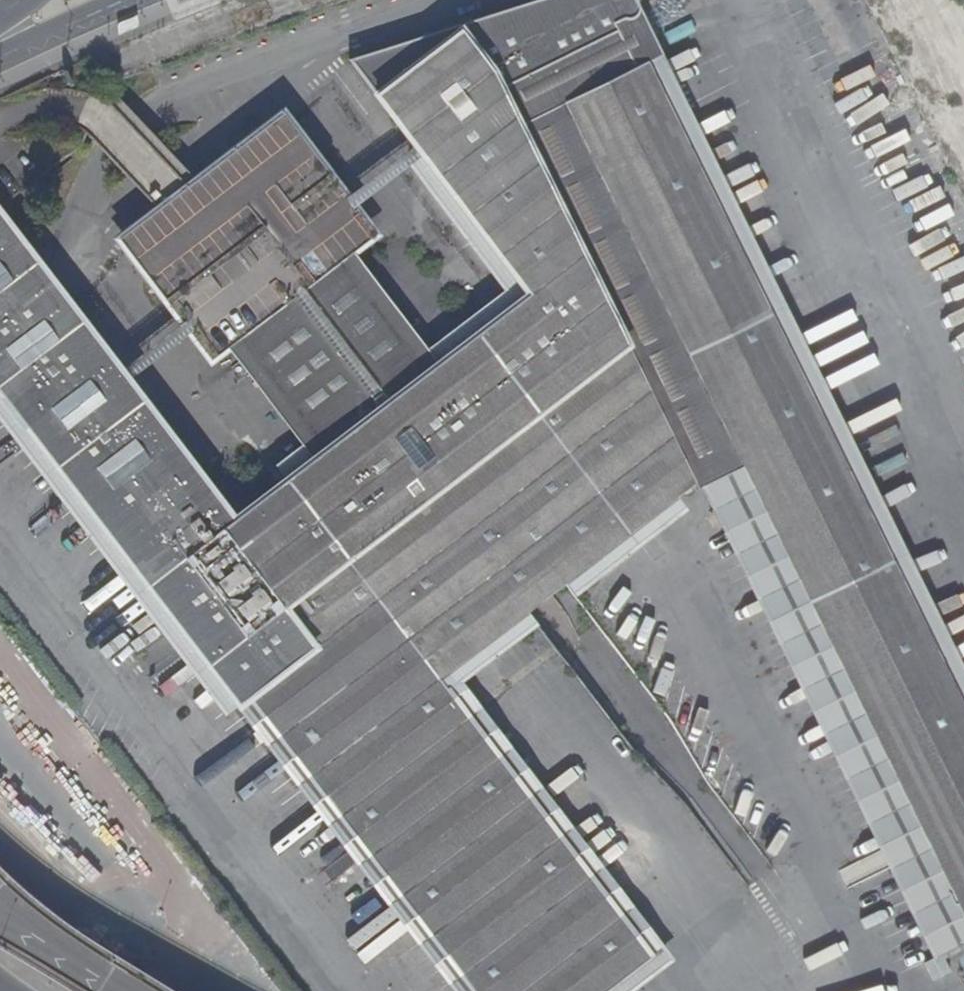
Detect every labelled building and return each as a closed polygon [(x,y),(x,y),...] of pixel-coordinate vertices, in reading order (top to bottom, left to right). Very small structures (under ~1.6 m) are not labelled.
[(900,560),(915,552),(642,0),(522,0),(489,10),(351,54),(422,147),(529,288),(436,359),(309,455),(258,494),(233,512),(128,374),(58,283),(0,206),(0,382),(338,824),(470,990),(680,990),(686,987),(499,748),(437,665),(703,464),(715,455),(790,611),(957,937),(963,934),(963,684),(900,560)] [(177,192),(116,239),(184,331),(207,362),(227,347),(353,251),(376,233),(353,202),(283,109),(187,183),(177,192)] [(309,455),(436,359),(353,251),(227,347),(309,455)] [(957,937),(790,611),(715,455),(703,464),(776,618),(942,944),(957,937)] [(915,552),(900,560),(963,684),(963,647),(915,552)]
